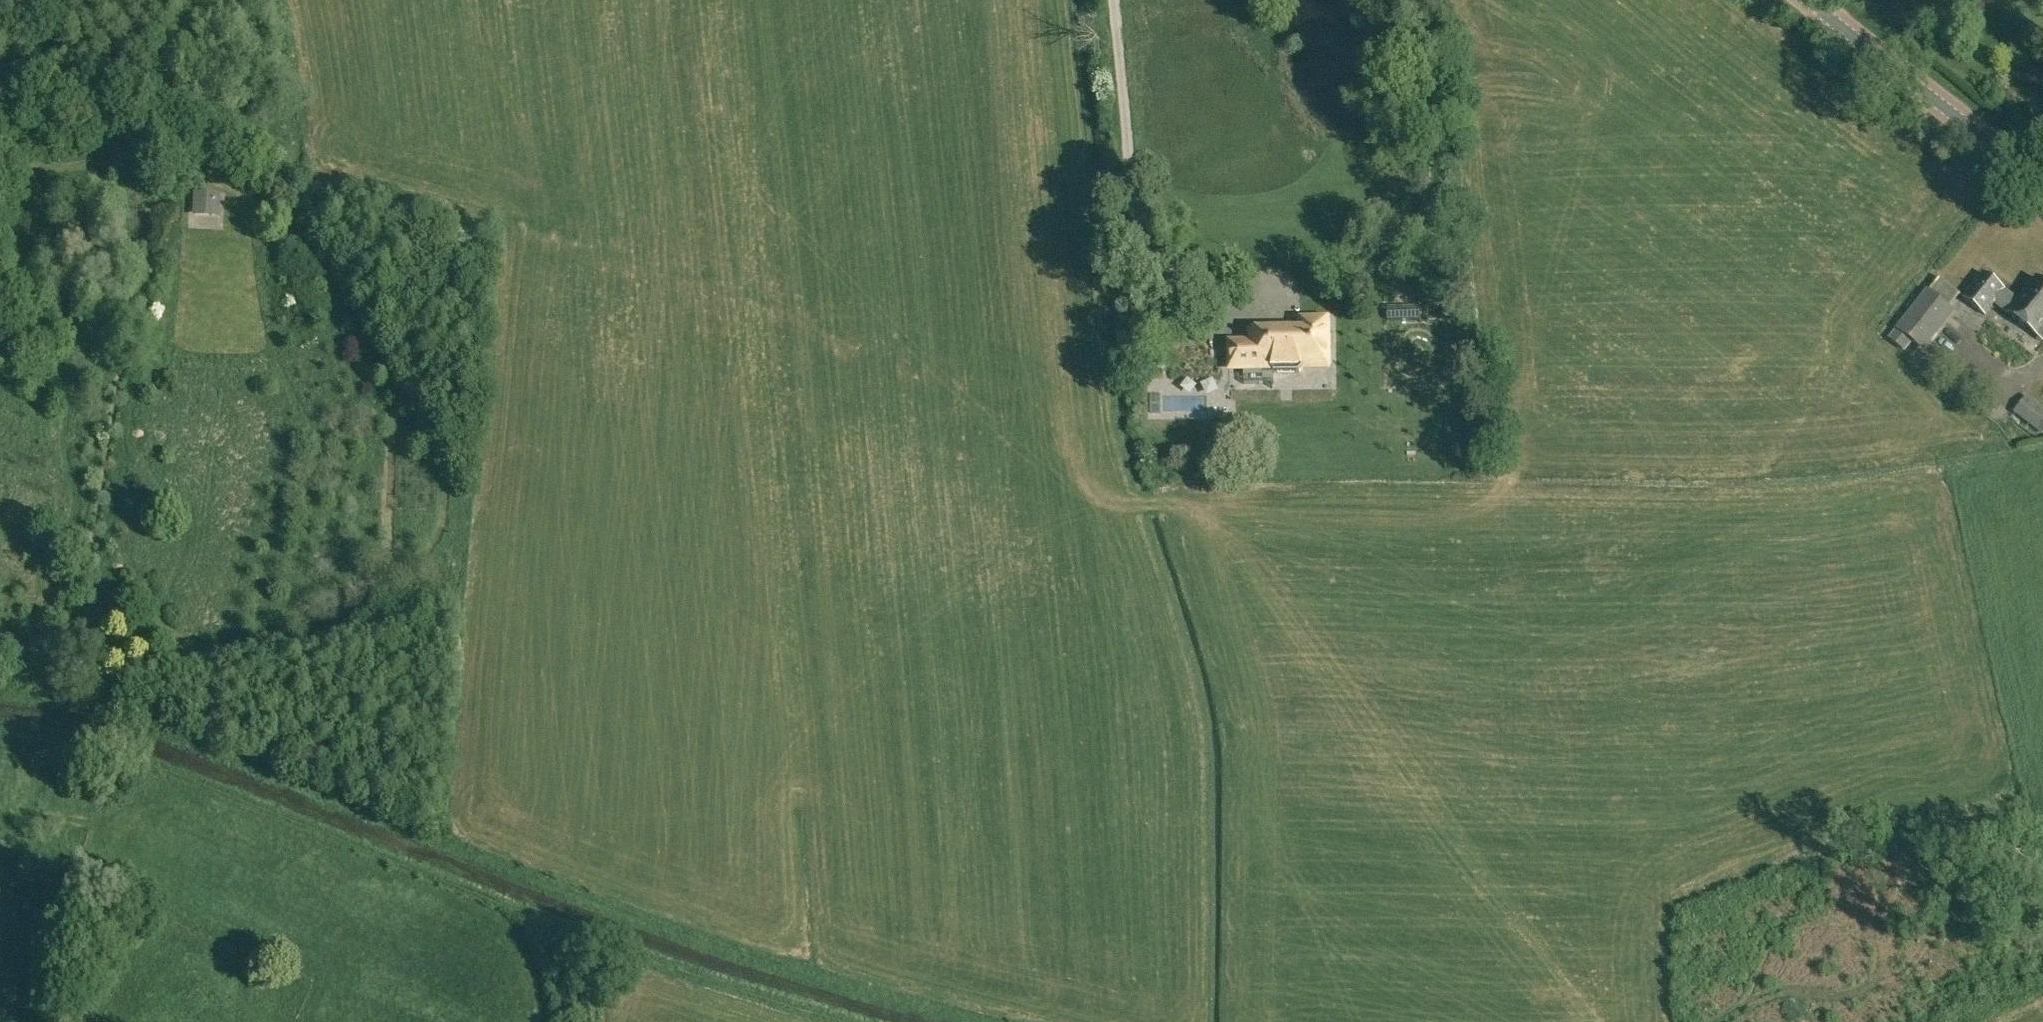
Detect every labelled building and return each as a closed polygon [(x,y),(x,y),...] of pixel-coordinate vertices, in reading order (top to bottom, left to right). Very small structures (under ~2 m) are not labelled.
[(192,215),(219,216),(220,194),(194,192),(192,215)] [(2038,336),(2042,330),(2042,282),(2036,277),(2019,299),(2005,288),(2005,289),(1983,273),(1964,297),(1985,314),(1995,302),(2038,336)] [(1896,329),(1925,352),(1956,312),(1927,289),(1896,329)] [(1231,344),(1231,368),(1329,367),(1327,321),(1304,321),(1300,325),(1300,331),(1252,332),(1252,344),(1231,344)] [(2042,435),(2042,434),(2042,407),(2027,395),(2014,411),(2042,435)]
